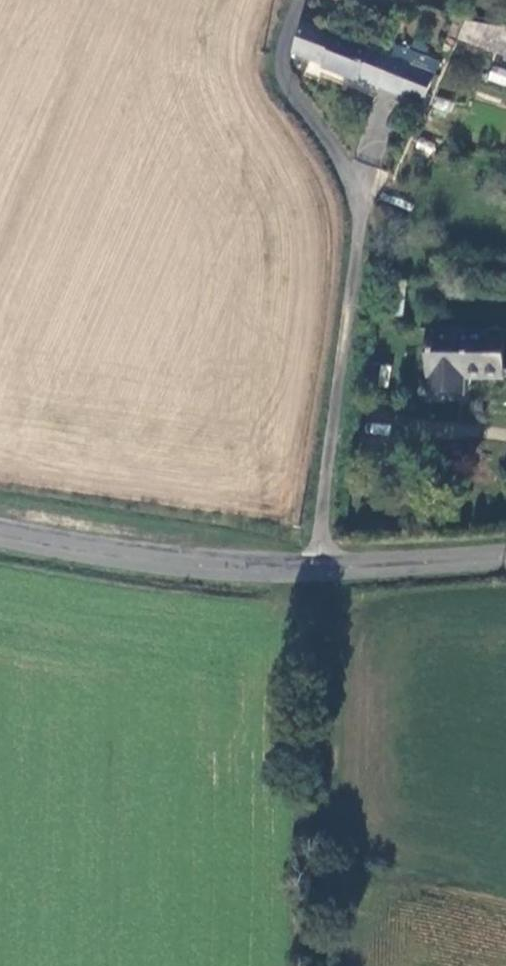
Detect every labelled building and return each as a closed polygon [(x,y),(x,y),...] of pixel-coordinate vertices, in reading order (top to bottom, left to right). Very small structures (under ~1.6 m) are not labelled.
[(479,33),(474,57),(498,62),(503,38),(479,33)] [(374,83),(396,89),(404,56),(377,54),(317,36),(308,64),(338,73),(338,79),(371,89),(374,83)] [(498,62),(505,64),(505,38),(503,38),(498,62)] [(404,56),(396,89),(437,99),(448,58),(408,47),(404,56)] [(491,65),(486,80),(505,86),(505,69),(491,65)] [(505,373),(505,340),(433,336),(430,400),(454,401),(455,384),(505,386),(505,373)]
